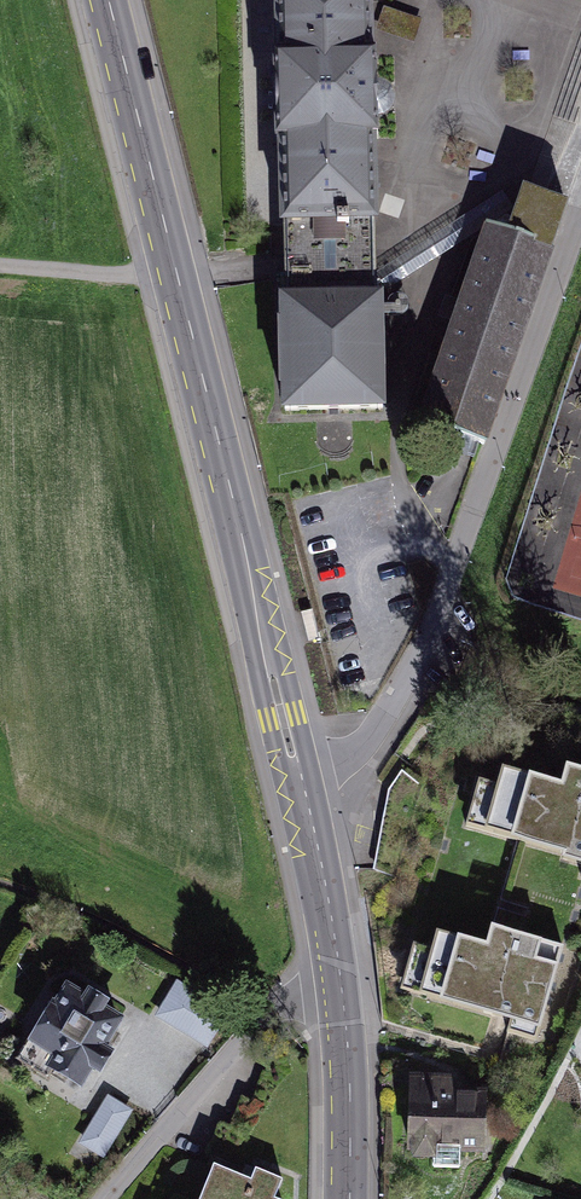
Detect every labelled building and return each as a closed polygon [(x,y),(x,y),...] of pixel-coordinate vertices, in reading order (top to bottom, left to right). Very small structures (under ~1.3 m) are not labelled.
[(272,419),(387,414),(363,0),(257,0),(272,419)] [(505,237),(483,229),(414,424),(482,448),(565,212),(519,196),(505,237)] [(470,776),(454,837),(580,870),(580,777),(555,770),(551,786),(496,771),(493,782),(470,776)] [(432,948),(400,938),(381,1001),(536,1046),(565,948),(484,925),(478,947),(435,935),(432,948)] [(233,1019),(179,987),(159,1021),(213,1052),(233,1019)] [(125,1029),(57,990),(15,1066),(82,1104),(125,1029)] [(487,1083),(409,1081),(407,1158),(486,1160),(487,1083)] [(137,1116),(110,1102),(83,1153),(111,1167),(137,1116)] [(213,1176),(204,1198),(273,1198),(277,1188),(258,1180),(254,1192),(213,1176)]
